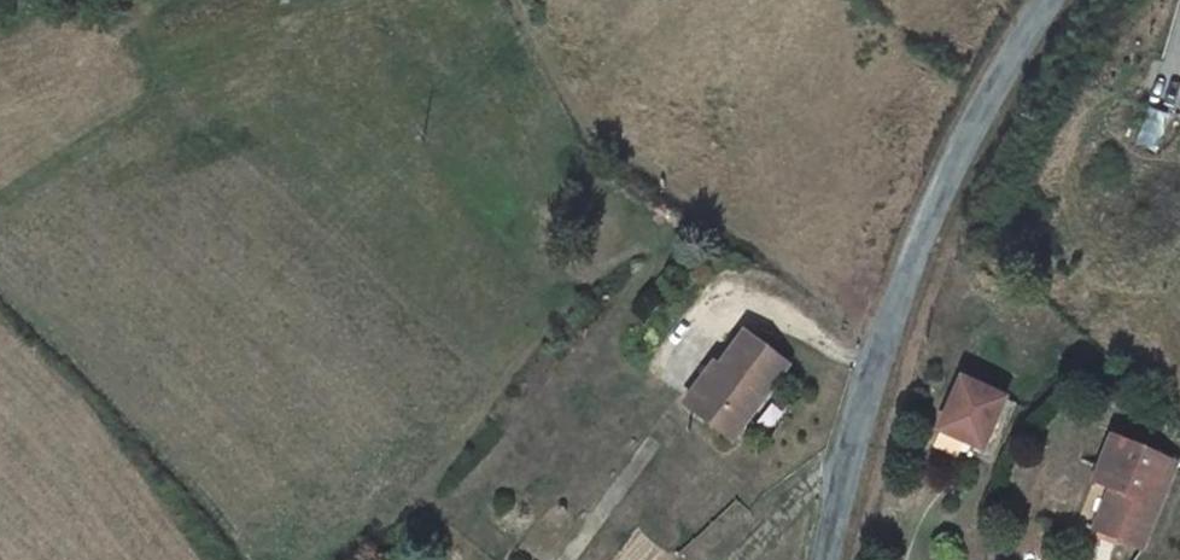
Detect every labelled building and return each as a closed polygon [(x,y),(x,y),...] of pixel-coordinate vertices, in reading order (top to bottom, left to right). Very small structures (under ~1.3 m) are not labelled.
[(808,368),(765,342),(746,372),(716,420),(761,445),(808,368)] [(704,412),(716,420),(746,372),(734,365),(704,412)] [(1030,404),(976,382),(960,420),(983,430),(978,443),(996,451),(993,459),(1004,464),(1030,404)] [(1119,462),(1113,477),(1098,520),(1144,537),(1177,453),(1115,430),(1105,455),(1119,462)] [(941,436),(938,449),(965,456),(968,443),(941,436)] [(1113,477),(1119,462),(1105,455),(1099,471),(1113,477)]
